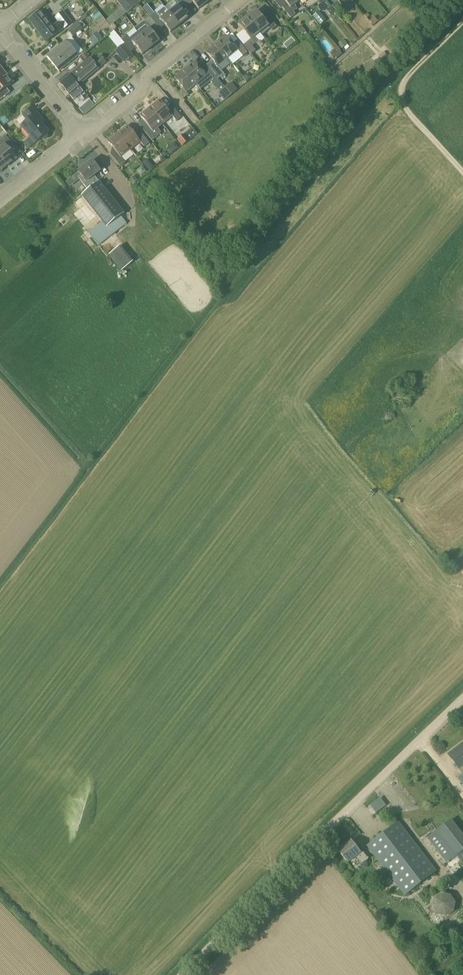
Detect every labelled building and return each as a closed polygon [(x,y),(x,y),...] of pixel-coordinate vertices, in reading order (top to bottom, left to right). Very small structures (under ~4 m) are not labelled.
[(123,0),(116,0),(127,13),(131,10),(123,0)] [(131,10),(140,3),(138,0),(137,0),(135,2),(134,0),(123,0),(131,10)] [(207,3),(205,0),(190,0),(199,10),(207,3)] [(298,0),(284,0),(287,4),(282,8),(291,18),(296,14),(294,12),(297,9),(295,5),(299,1),(298,0)] [(178,6),(169,13),(179,26),(188,19),(178,6)] [(170,33),(179,26),(169,13),(164,8),(164,7),(150,18),(159,30),(165,25),(170,33)] [(320,24),(327,20),(320,10),(313,15),(320,24)] [(59,22),(53,27),(41,11),(30,20),(41,34),(47,42),(58,34),(58,33),(71,23),(63,12),(56,18),(59,22)] [(256,12),(248,19),(260,33),(268,27),(272,32),(277,27),(270,18),(265,22),(256,12)] [(113,15),(107,19),(111,25),(115,21),(117,20),(113,15)] [(154,34),(159,30),(150,18),(144,23),(146,25),(138,32),(151,48),(159,42),(154,34)] [(260,33),(248,19),(239,26),(251,40),(249,42),(244,46),(251,55),(256,51),(253,47),(259,41),(256,37),(260,33)] [(78,23),(69,31),(73,37),(83,29),(78,23)] [(301,27),(295,31),(300,37),(306,33),(301,27)] [(151,48),(138,32),(129,39),(127,37),(122,41),(131,53),(136,48),(142,55),(151,48)] [(99,34),(91,41),(95,45),(103,39),(99,34)] [(80,47),(71,37),(47,57),(59,72),(78,57),(74,52),(80,47)] [(218,42),(216,44),(228,59),(238,51),(243,57),(248,53),(238,41),(233,44),(227,37),(219,44),(218,42)] [(208,64),(207,66),(214,76),(218,80),(219,78),(224,74),(218,67),(228,59),(216,44),(214,45),(215,46),(207,53),(213,61),(208,64)] [(124,45),(116,52),(125,63),(133,56),(124,45)] [(384,52),(380,56),(384,61),(388,57),(384,52)] [(98,69),(106,63),(100,56),(93,63),(98,69)] [(93,63),(90,60),(74,73),(78,78),(74,81),(79,86),(98,69),(93,63)] [(186,68),(184,69),(196,84),(201,90),(211,82),(217,90),(222,85),(218,80),(214,76),(207,66),(206,65),(201,70),(195,62),(187,69),(186,68)] [(175,78),(184,89),(179,93),(184,99),(189,95),(186,92),(196,84),(184,69),(182,71),(183,72),(175,78)] [(0,73),(0,101),(10,93),(6,88),(13,83),(3,71),(0,73)] [(74,100),(83,92),(78,87),(79,86),(74,81),(78,78),(74,73),(67,79),(65,77),(60,82),(61,84),(60,84),(70,96),(74,100)] [(233,81),(225,88),(231,95),(238,89),(233,81)] [(227,90),(221,95),(225,100),(231,95),(227,90)] [(89,100),(84,104),(88,109),(93,105),(89,100)] [(160,101),(150,109),(163,124),(172,117),(176,122),(181,118),(171,106),(167,109),(160,101)] [(23,117),(27,122),(21,127),(30,137),(24,142),(29,148),(35,144),(49,133),(35,116),(37,114),(33,109),(23,117)] [(139,125),(143,129),(152,141),(157,137),(161,134),(161,132),(158,128),(163,124),(150,109),(140,116),(144,121),(139,125)] [(140,143),(141,142),(128,126),(118,134),(131,150),(140,143)] [(118,134),(108,142),(121,158),(131,150),(118,134)] [(182,146),(189,141),(184,134),(177,140),(182,146)] [(0,149),(0,158),(6,166),(16,159),(8,148),(12,145),(5,136),(0,139),(0,146),(1,148),(0,149)] [(145,138),(141,142),(140,143),(144,148),(149,144),(145,138)] [(81,176),(79,178),(83,184),(86,182),(92,189),(82,197),(102,223),(89,233),(99,246),(127,224),(121,217),(125,214),(95,176),(100,172),(92,162),(78,172),(81,176)] [(150,164),(145,168),(149,173),(154,169),(150,164)] [(120,246),(109,255),(121,271),(133,262),(120,246)] [(449,755),(459,769),(460,768),(462,771),(462,743),(458,746),(458,747),(459,748),(449,755)] [(369,804),(376,813),(386,805),(380,796),(369,804)] [(399,822),(368,846),(399,887),(396,889),(402,897),(405,895),(436,872),(399,822)] [(429,840),(443,858),(447,863),(457,856),(462,863),(462,836),(452,822),(429,840)] [(351,841),(339,850),(348,862),(355,857),(361,865),(369,859),(362,850),(360,852),(351,841)] [(434,898),(432,907),(437,915),(446,917),(454,912),(456,903),(451,895),(442,893),(434,898)]
